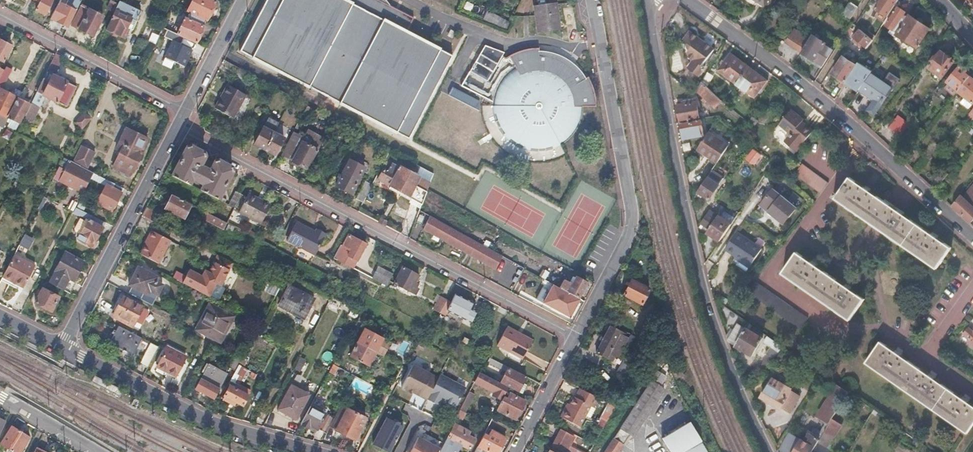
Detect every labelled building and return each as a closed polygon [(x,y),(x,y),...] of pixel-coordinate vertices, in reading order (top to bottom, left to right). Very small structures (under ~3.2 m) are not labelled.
[(38,3),(34,10),(45,15),(48,7),(52,9),(56,1),(55,0),(39,0),(38,3)] [(71,7),(66,4),(68,0),(60,0),(59,2),(50,18),(67,27),(69,23),(79,4),(81,0),(75,0),(71,7)] [(118,4),(114,11),(106,28),(123,37),(128,27),(131,29),(141,10),(120,0),(119,0),(118,4)] [(187,11),(205,20),(214,2),(211,0),(192,0),(187,11)] [(239,53),(406,140),(449,58),(406,36),(414,21),(374,0),(267,0),(239,53)] [(872,0),(879,4),(876,8),(888,16),(898,1),(897,0),(872,0)] [(118,4),(112,1),(108,8),(114,11),(118,4)] [(858,7),(851,2),(842,16),(849,21),(858,7)] [(555,3),(534,6),(538,33),(558,30),(555,3)] [(101,15),(79,4),(69,23),(92,34),(101,15)] [(909,9),(902,5),(888,26),(892,29),(890,33),(895,37),(897,35),(909,18),(905,15),(909,9)] [(832,10),(829,13),(841,23),(844,19),(832,10)] [(204,20),(187,12),(177,34),(183,37),(195,43),(203,27),(202,26),(204,20)] [(486,12),(483,21),(506,30),(510,21),(486,12)] [(910,16),(909,18),(897,35),(916,48),(928,29),(910,16)] [(855,25),(852,23),(844,35),(866,50),(873,40),(855,25)] [(183,37),(166,29),(163,37),(172,41),(164,57),(183,67),(191,50),(180,44),(181,41),(183,37)] [(689,48),(687,50),(686,53),(687,56),(689,58),(693,61),(687,69),(697,76),(703,68),(701,66),(713,49),(688,31),(682,39),(689,44),(689,48)] [(809,40),(795,31),(787,44),(801,53),(802,52),(809,40)] [(813,34),(809,40),(802,52),(822,65),(832,50),(824,44),(825,42),(813,34)] [(895,37),(893,40),(912,54),(916,48),(897,35),(895,37)] [(0,41),(0,61),(1,62),(10,46),(0,41)] [(469,71),(486,81),(503,52),(484,45),(469,71)] [(595,107),(595,99),(592,86),(587,76),(584,78),(581,80),(580,79),(579,77),(578,76),(577,75),(576,73),(575,72),(574,71),(573,70),(572,69),(571,68),(570,67),(568,66),(567,65),(566,64),(564,63),(563,62),(562,61),(560,61),(559,60),(557,59),(556,59),(554,58),(553,57),(551,57),(550,57),(548,56),(547,56),(545,56),(544,55),(542,55),(540,55),(539,55),(538,55),(538,51),(538,48),(528,49),(518,51),(508,56),(514,67),(508,72),(503,78),(498,85),(495,92),(494,102),(493,106),(495,119),(501,131),(509,140),(518,146),(532,150),(544,150),(557,146),(561,144),(568,139),(576,129),(581,118),(583,107),(595,107)] [(564,58),(553,53),(538,51),(538,55),(539,55),(540,55),(542,55),(544,55),(545,56),(547,56),(548,56),(550,57),(551,57),(553,57),(554,58),(556,59),(557,59),(559,60),(560,61),(562,61),(563,62),(564,63),(566,64),(567,65),(568,66),(570,67),(571,68),(572,69),(573,70),(574,71),(575,72),(576,73),(577,75),(578,76),(579,77),(580,79),(581,80),(584,78),(575,66),(564,58)] [(944,55),(940,52),(925,71),(938,82),(954,61),(945,54),(944,55)] [(58,56),(55,54),(47,70),(54,73),(57,66),(61,57),(58,56)] [(749,67),(732,54),(719,70),(737,84),(749,67)] [(857,65),(843,56),(832,73),(845,82),(846,81),(857,65)] [(858,63),(857,65),(846,81),(859,90),(870,74),(871,72),(858,63)] [(969,69),(962,63),(947,82),(958,91),(970,76),(966,73),(969,69)] [(3,70),(0,76),(0,86),(1,87),(10,70),(5,67),(3,70)] [(767,80),(749,67),(737,84),(756,97),(767,80)] [(713,77),(707,73),(702,81),(708,87),(713,77)] [(892,88),(870,74),(859,90),(881,105),(892,88)] [(76,87),(52,75),(52,77),(49,75),(46,80),(43,79),(25,115),(33,119),(40,106),(37,104),(42,95),(66,107),(76,87)] [(970,76),(958,91),(972,103),(972,79),(970,76)] [(702,81),(697,91),(704,97),(702,99),(709,105),(711,103),(717,108),(723,99),(708,87),(702,81)] [(244,94),(226,85),(214,108),(232,117),(244,94)] [(0,89),(0,126),(3,128),(8,118),(18,99),(0,89)] [(27,104),(18,99),(8,118),(17,123),(27,104)] [(693,101),(677,103),(681,122),(700,118),(697,105),(694,106),(693,101)] [(964,119),(969,124),(972,118),(972,109),(964,119)] [(792,110),(780,124),(791,133),(785,141),(796,151),(813,131),(802,122),(804,119),(792,110)] [(909,124),(898,116),(889,127),(900,136),(909,124)] [(700,121),(681,125),(683,134),(688,133),(689,139),(703,136),(700,121)] [(146,139),(125,129),(115,150),(119,152),(112,166),(128,174),(130,171),(132,172),(141,154),(139,153),(146,139)] [(283,140),(262,129),(252,148),(257,150),(269,156),(274,159),(283,140)] [(322,138),(307,130),(303,138),(290,162),(306,170),(322,138)] [(293,133),(281,157),(290,162),(303,138),(293,133)] [(729,147),(708,133),(696,150),(717,164),(729,147)] [(939,150),(932,145),(922,157),(929,162),(939,150)] [(86,149),(80,146),(72,162),(86,169),(94,153),(86,149)] [(184,149),(171,175),(189,184),(192,179),(202,185),(199,190),(219,200),(221,197),(233,174),(229,166),(218,160),(211,165),(207,173),(201,170),(205,162),(202,152),(190,146),(184,149)] [(86,169),(72,162),(62,157),(52,177),(76,189),(76,188),(83,191),(89,179),(92,173),(86,169)] [(366,169),(349,160),(335,186),(353,195),(366,169)] [(426,190),(429,183),(391,163),(387,172),(382,169),(375,181),(410,201),(416,187),(426,192),(426,190)] [(803,164),(795,175),(822,195),(830,183),(803,164)] [(947,175),(942,171),(935,181),(939,185),(947,175)] [(723,179),(712,172),(698,194),(709,201),(723,179)] [(122,187),(92,173),(89,179),(103,185),(95,201),(100,204),(111,209),(122,187)] [(850,177),(835,199),(937,269),(951,248),(850,177)] [(371,185),(365,182),(356,199),(362,203),(371,185)] [(951,207),(970,224),(972,219),(972,208),(971,206),(972,203),(972,186),(962,198),(960,196),(951,207)] [(416,187),(410,201),(420,206),(426,192),(416,187)] [(240,195),(235,192),(229,205),(233,207),(240,195)] [(795,208),(771,192),(759,209),(784,226),(795,208)] [(269,205),(247,193),(237,211),(260,223),(269,205)] [(83,202),(79,199),(75,207),(80,209),(83,202)] [(190,209),(171,199),(164,212),(183,222),(190,209)] [(743,208),(734,202),(726,213),(735,219),(743,208)] [(104,222),(80,209),(75,207),(73,210),(87,217),(86,219),(79,216),(73,229),(80,232),(77,238),(91,245),(93,241),(94,241),(104,222)] [(161,214),(147,207),(143,216),(156,223),(161,214)] [(709,211),(701,224),(710,231),(707,234),(720,243),(731,226),(709,211)] [(223,230),(226,224),(207,214),(204,221),(223,230)] [(502,256),(429,216),(422,228),(437,236),(456,247),(478,259),(495,269),(502,256)] [(377,222),(377,223),(385,227),(385,226),(387,223),(379,219),(377,222)] [(315,232),(296,222),(289,235),(286,242),(299,249),(315,258),(327,236),(317,230),(315,232)] [(171,240),(152,230),(149,237),(150,238),(142,254),(159,263),(171,240)] [(762,249),(737,232),(726,250),(736,257),(750,267),(762,249)] [(23,234),(18,245),(27,249),(32,239),(23,234)] [(365,245),(349,236),(343,248),(337,261),(353,269),(365,245)] [(83,262),(64,253),(55,270),(56,271),(49,284),(67,293),(83,262)] [(797,253),(783,273),(851,321),(865,300),(797,253)] [(34,266),(13,255),(1,277),(22,288),(34,266)] [(740,263),(738,265),(748,271),(750,267),(736,257),(734,260),(740,263)] [(418,275),(401,266),(393,283),(415,294),(417,289),(415,287),(416,285),(414,283),(418,275)] [(157,277),(140,267),(130,285),(132,286),(156,298),(157,299),(164,286),(155,282),(157,277)] [(391,275),(377,268),(372,279),(386,286),(391,275)] [(216,283),(190,270),(183,283),(209,297),(216,283)] [(580,300),(589,284),(576,277),(571,286),(564,282),(560,289),(580,300)] [(652,291),(632,280),(623,297),(643,307),(652,291)] [(756,282),(748,293),(800,330),(807,318),(756,282)] [(152,306),(156,298),(132,286),(128,293),(152,306)] [(59,297),(42,288),(35,302),(51,311),(59,297)] [(313,300),(288,288),(278,309),(303,321),(313,300)] [(580,300),(560,289),(553,302),(573,313),(580,300)] [(475,304),(454,294),(445,314),(471,326),(477,313),(471,311),(475,304)] [(142,305),(122,295),(113,313),(124,319),(123,321),(131,326),(142,305)] [(434,300),(437,302),(433,310),(439,313),(442,307),(446,300),(437,295),(434,300)] [(176,310),(165,304),(162,310),(173,316),(176,310)] [(232,316),(209,304),(195,329),(219,341),(232,316)] [(730,329),(726,335),(729,342),(753,357),(763,339),(750,331),(752,326),(747,323),(744,328),(738,325),(734,331),(730,329)] [(141,337),(118,325),(109,341),(132,353),(141,337)] [(625,334),(610,326),(596,352),(612,361),(614,356),(616,356),(618,352),(621,352),(621,346),(624,346),(628,338),(624,337),(625,334)] [(382,338),(364,329),(357,342),(374,352),(382,338)] [(519,335),(506,329),(496,347),(522,360),(525,354),(532,342),(519,335)] [(962,335),(972,344),(972,332),(972,333),(967,329),(962,335)] [(767,337),(763,343),(778,353),(780,349),(789,355),(790,353),(767,337)] [(390,343),(382,338),(374,352),(383,357),(390,343)] [(374,352),(357,342),(349,355),(368,365),(374,352)] [(866,364),(967,434),(972,425),(972,407),(880,342),(866,364)] [(158,347),(150,343),(139,363),(147,368),(158,347)] [(187,357),(167,347),(156,370),(176,380),(187,357)] [(240,360),(233,356),(228,367),(235,370),(237,366),(240,360)] [(488,363),(506,372),(500,383),(508,387),(523,395),(527,387),(522,384),(526,377),(490,358),(488,363)] [(637,365),(624,358),(617,373),(629,380),(637,365)] [(225,373),(205,363),(201,372),(202,373),(194,389),(213,399),(219,389),(218,388),(225,373)] [(338,367),(332,364),(328,373),(333,376),(338,367)] [(437,378),(412,364),(400,386),(413,393),(413,391),(419,395),(418,396),(426,400),(426,399),(437,378)] [(237,366),(235,370),(226,387),(235,392),(246,371),(237,366)] [(479,372),(474,381),(494,392),(492,395),(501,400),(508,387),(500,383),(479,372)] [(439,374),(437,378),(426,399),(434,403),(436,398),(441,400),(454,407),(465,388),(439,374)] [(791,390),(772,378),(760,397),(780,410),(781,408),(787,399),(786,399),(790,392),(791,390)] [(651,381),(608,451),(622,451),(632,435),(635,437),(665,389),(651,381)] [(309,395),(291,385),(278,408),(297,419),(309,395)] [(222,400),(221,403),(233,409),(234,406),(242,410),(248,398),(235,392),(226,387),(220,399),(222,400)] [(848,393),(840,387),(819,420),(828,426),(832,420),(848,393)] [(474,393),(469,390),(460,408),(465,410),(474,393)] [(573,397),(569,405),(567,404),(559,418),(580,429),(591,407),(594,409),(599,400),(579,390),(575,398),(573,397)] [(799,398),(790,392),(786,399),(787,399),(781,408),(790,414),(799,398)] [(505,402),(501,400),(496,409),(514,419),(524,401),(509,393),(505,402)] [(614,407),(608,404),(597,425),(603,428),(614,407)] [(327,416),(310,408),(303,423),(319,431),(327,416)] [(329,429),(335,432),(345,411),(340,408),(334,419),(329,429)] [(345,411),(335,432),(355,443),(366,422),(345,411)] [(334,419),(327,416),(319,431),(326,435),(329,429),(334,419)] [(388,418),(374,444),(389,451),(390,451),(404,426),(388,418)] [(841,425),(832,420),(828,426),(824,432),(833,438),(841,425)] [(690,422),(661,438),(669,451),(707,451),(690,422)] [(455,424),(446,441),(461,449),(467,451),(470,451),(476,441),(469,437),(471,433),(455,424)] [(10,427),(0,443),(0,445),(11,451),(19,451),(28,438),(10,427)] [(481,437),(477,446),(488,451),(496,451),(504,437),(490,429),(484,439),(481,437)] [(557,430),(549,447),(559,451),(581,451),(571,447),(575,439),(557,430)] [(788,432),(777,451),(812,451),(818,442),(823,434),(816,430),(811,436),(809,435),(804,442),(788,432)] [(824,432),(823,434),(818,442),(827,448),(833,438),(824,432)] [(417,440),(411,451),(439,451),(417,440)] [(446,441),(440,451),(459,451),(461,449),(446,441)]
